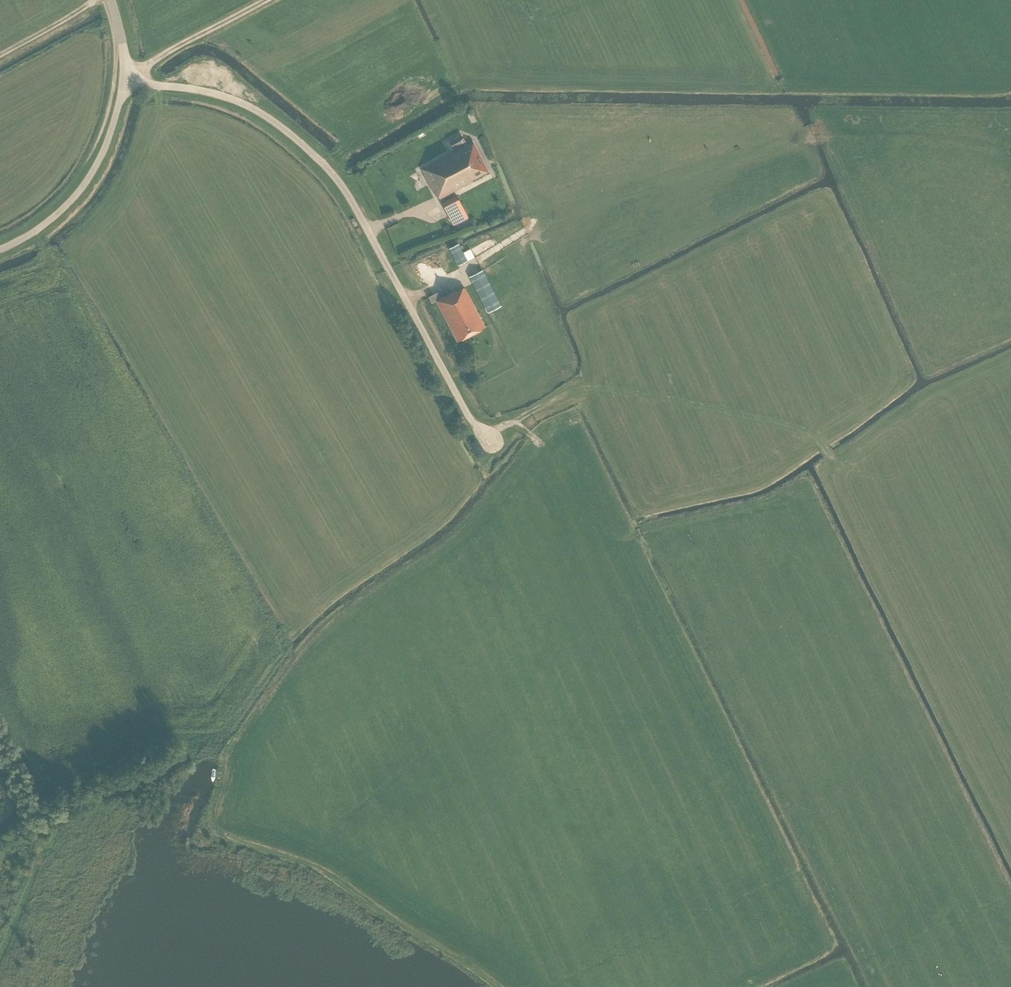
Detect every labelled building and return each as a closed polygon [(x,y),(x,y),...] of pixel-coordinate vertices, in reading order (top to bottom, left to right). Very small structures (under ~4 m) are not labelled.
[(464,140),(461,134),(449,141),(454,150),(466,143),(468,141),(467,138),(464,140)] [(439,201),(489,174),(473,143),(420,171),(433,196),(436,194),(439,201)] [(442,203),(454,225),(468,218),(456,195),(442,203)] [(458,245),(449,250),(448,250),(457,268),(467,262),(458,245)] [(496,300),(482,272),(469,278),(484,306),(488,313),(500,307),(496,300)] [(457,345),(486,330),(464,289),(456,293),(455,291),(440,299),(437,294),(428,299),(432,306),(435,304),(457,345)]
